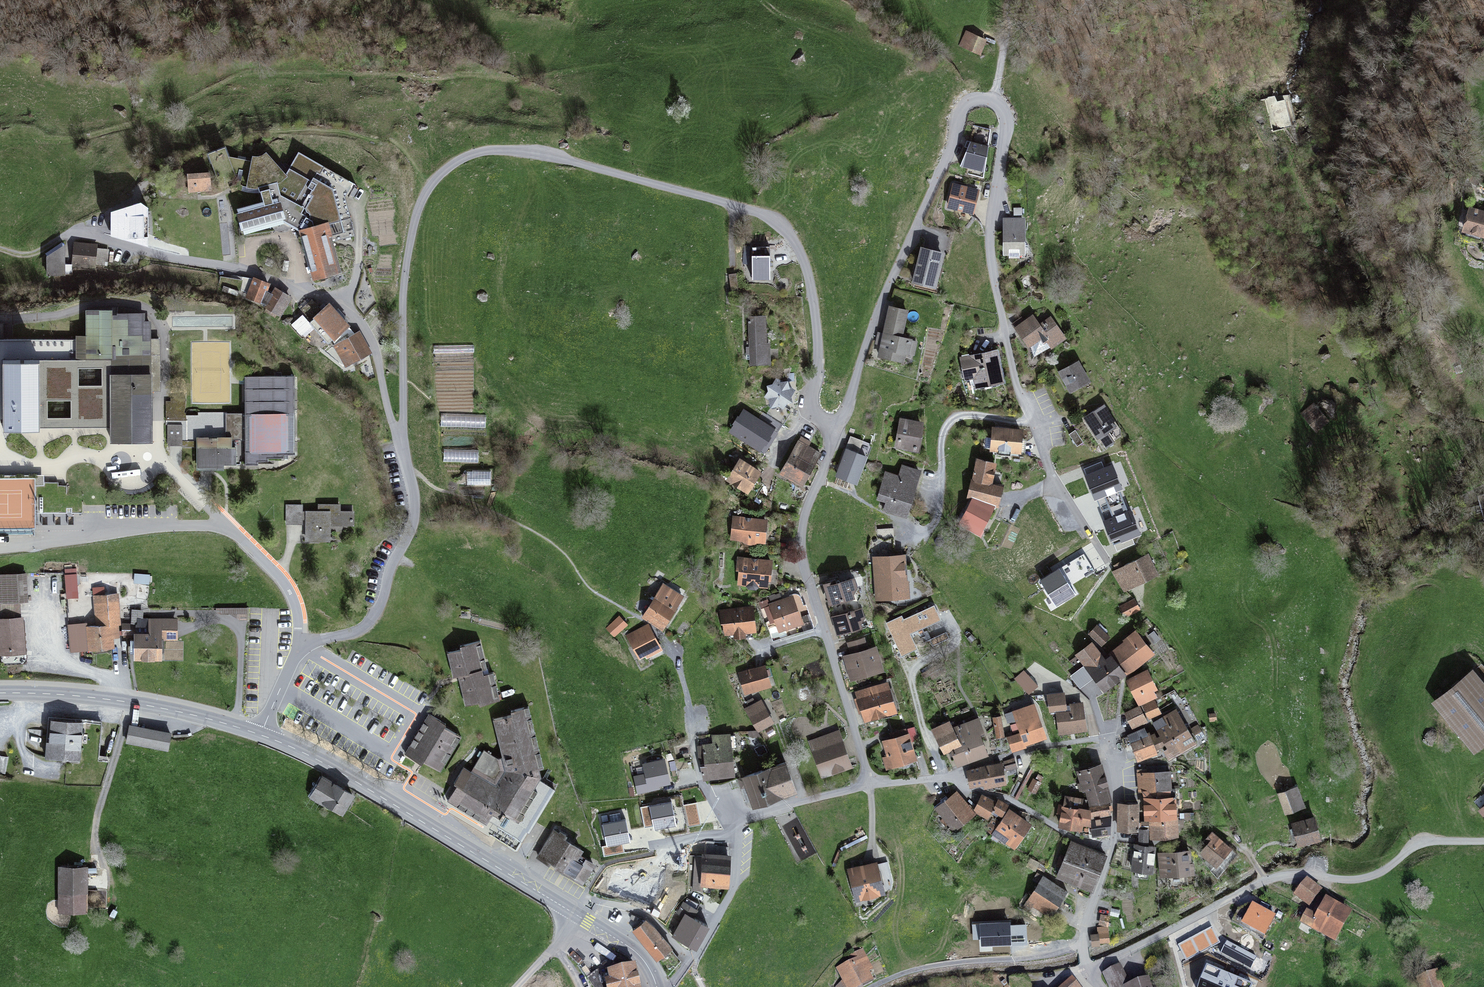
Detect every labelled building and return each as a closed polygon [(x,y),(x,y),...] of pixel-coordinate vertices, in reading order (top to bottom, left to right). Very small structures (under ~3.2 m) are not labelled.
[(960,43),(978,53),(984,44),(974,38),(975,36),(967,31),(960,43)] [(1290,121),(1295,120),(1289,95),(1281,96),(1270,98),(1271,103),(1285,100),(1290,121)] [(1285,100),(1271,103),(1270,98),(1265,99),(1272,129),(1291,125),(1290,121),(1285,100)] [(983,178),(988,146),(986,145),(990,129),(974,125),(970,141),(960,166),(970,168),(968,174),(983,178)] [(285,177),(286,177),(285,177),(286,176),(285,175),(266,153),(260,157),(253,156),(252,161),(229,156),(225,147),(208,154),(219,183),(237,176),(236,184),(233,185),(236,191),(239,190),(248,192),(261,193),(263,201),(237,209),(243,230),(275,222),(281,221),(284,222),(283,224),(288,227),(289,225),(301,232),(302,231),(327,224),(332,241),(354,235),(350,218),(334,209),(294,203),(280,195),(276,183),(278,182),(281,180),(281,181),(281,180),(283,179),(285,177)] [(334,209),(342,194),(350,181),(299,152),(285,175),(286,176),(285,177),(286,177),(285,177),(283,179),(281,180),(281,181),(281,180),(278,182),(276,183),(280,195),(294,203),(334,209)] [(188,174),(189,191),(210,190),(209,173),(188,174)] [(356,185),(350,181),(342,194),(346,196),(349,198),(356,185)] [(949,206),(972,212),(978,191),(954,185),(949,206)] [(350,218),(351,217),(346,196),(342,194),(334,209),(350,218)] [(148,216),(148,208),(141,202),(111,211),(111,235),(143,245),(143,216),(148,216)] [(1483,213),(1471,209),(1471,211),(1468,212),(1466,215),(1469,219),(1465,230),(1483,236),(1483,211),(1483,213)] [(1019,258),(1019,253),(1023,253),(1023,223),(1005,223),(1005,253),(1009,253),(1009,258),(1019,258)] [(314,277),(340,270),(332,241),(327,224),(302,231),(301,232),(299,234),(307,257),(309,256),(314,277)] [(72,266),(94,268),(95,264),(96,248),(97,246),(74,244),(72,266)] [(752,279),(770,279),(770,246),(752,246),(752,279)] [(49,257),(49,275),(64,275),(64,263),(62,248),(49,257)] [(95,264),(107,265),(109,250),(96,248),(95,264)] [(939,263),(941,253),(922,248),(918,265),(916,272),(914,282),(927,285),(929,278),(935,279),(937,270),(939,263)] [(913,287),(937,293),(942,272),(937,270),(935,279),(929,278),(927,285),(914,282),(913,287)] [(731,291),(738,290),(736,275),(729,276),(731,291)] [(241,290),(241,289),(248,294),(254,279),(242,277),(242,280),(230,278),(220,276),(219,286),(224,286),(230,288),(232,289),(241,290)] [(277,313),(279,314),(289,297),(276,289),(272,295),(266,291),(269,284),(254,279),(248,294),(247,297),(267,304),(265,306),(267,307),(265,312),(274,317),(277,313)] [(237,296),(239,291),(232,289),(230,288),(228,292),(228,293),(237,296)] [(312,300),(301,309),(306,315),(317,305),(312,300)] [(348,325),(329,304),(322,311),(315,317),(315,318),(311,321),(310,322),(329,342),(333,339),(348,325)] [(317,305),(306,315),(311,321),(315,318),(315,317),(322,311),(317,305)] [(890,307),(885,330),(887,330),(886,335),(878,333),(876,343),(882,344),(879,356),(902,361),(904,352),(907,353),(910,340),(889,336),(890,331),(902,333),(907,311),(890,307)] [(149,356),(149,322),(143,322),(143,314),(112,314),(112,310),(86,310),(86,340),(84,340),(81,340),(81,359),(91,359),(91,363),(55,363),(33,363),(33,361),(21,361),(21,402),(0,402),(0,417),(21,417),(21,436),(28,436),(28,433),(32,433),(32,436),(43,436),(42,423),(100,423),(100,417),(111,417),(112,441),(132,441),(151,441),(151,391),(149,391),(149,383),(159,383),(159,356),(149,356)] [(750,359),(750,366),(767,364),(767,343),(766,315),(748,316),(749,347),(746,347),(747,359),(750,359)] [(1022,334),(1017,328),(1025,322),(1021,317),(1011,324),(1020,336),(1022,334)] [(1034,356),(1050,347),(1061,340),(1055,333),(1059,331),(1050,319),(1039,327),(1032,317),(1025,322),(1017,328),(1022,334),(1031,346),(1034,356)] [(333,339),(335,345),(355,333),(348,325),(333,339)] [(334,345),(346,366),(369,353),(362,342),(365,341),(360,331),(355,333),(335,345),(334,345)] [(1061,340),(1064,337),(1059,331),(1055,333),(1061,340)] [(907,353),(913,354),(916,342),(910,340),(907,353)] [(474,345),(434,346),(434,354),(474,353),(474,345)] [(961,359),(964,372),(974,370),(976,378),(978,387),(1001,382),(999,372),(997,373),(994,361),(997,360),(995,351),(971,356),(972,357),(961,359)] [(474,359),(434,360),(434,368),(474,367),(474,359)] [(1072,384),(1075,389),(1089,381),(1078,362),(1064,369),(1067,375),(1063,377),(1068,386),(1072,384)] [(965,380),(976,378),(974,370),(964,372),(965,380)] [(294,454),(294,376),(244,376),(244,413),(199,413),(199,415),(199,419),(194,419),(194,423),(187,423),(187,419),(186,419),(186,415),(186,413),(184,413),(185,405),(174,405),(174,401),(171,401),(166,401),(166,425),(167,425),(167,442),(182,442),(182,447),(200,447),(200,464),(240,464),(240,461),(245,461),(244,464),(258,464),(258,461),(268,461),(268,458),(282,458),(282,454),(294,454)] [(791,400),(790,395),(793,390),(788,387),(787,382),(781,383),(777,380),(774,385),(768,386),(770,391),(767,396),(770,398),(772,406),(766,414),(782,424),(790,411),(783,406),(786,401),(791,400)] [(151,391),(159,391),(159,383),(149,383),(149,391),(151,391)] [(1301,413),(1314,429),(1327,419),(1314,403),(1301,413)] [(1107,433),(1115,428),(1112,422),(1115,420),(1104,404),(1087,415),(1090,419),(1087,422),(1091,428),(1093,427),(1097,432),(1098,432),(1102,437),(1107,445),(1113,441),(1107,433)] [(791,412),(790,411),(782,424),(783,425),(791,412)] [(486,427),(486,415),(441,414),(441,426),(486,427)] [(194,419),(199,419),(199,415),(186,415),(186,419),(187,419),(187,423),(194,423),(194,419)] [(1314,429),(1316,431),(1329,420),(1327,419),(1314,429)] [(902,420),(897,445),(904,446),(916,448),(919,436),(921,424),(902,420)] [(1113,441),(1121,436),(1121,430),(1115,420),(1112,422),(1115,428),(1107,433),(1113,441)] [(1098,439),(1102,437),(1098,432),(1097,432),(1093,427),(1091,428),(1098,439)] [(1010,456),(1010,451),(1019,452),(1020,431),(995,428),(994,438),(986,438),(985,446),(986,448),(999,450),(998,455),(1010,456)] [(1069,434),(1077,446),(1083,442),(1075,430),(1069,434)] [(847,450),(858,454),(863,441),(850,436),(845,449),(847,450)] [(904,450),(919,453),(922,437),(919,436),(916,448),(904,446),(904,450)] [(820,453),(808,446),(810,442),(801,437),(782,471),(783,471),(782,474),(789,478),(790,475),(803,483),(820,453)] [(863,464),(865,465),(872,445),(863,441),(858,454),(866,457),(863,464)] [(478,462),(479,451),(445,450),(444,461),(478,462)] [(837,475),(856,482),(863,464),(866,457),(858,454),(847,450),(837,475)] [(973,480),(989,484),(991,484),(996,463),(977,458),(977,461),(973,480)] [(741,487),(747,491),(761,469),(745,459),(743,462),(741,465),(738,465),(736,467),(728,479),(735,483),(741,487)] [(888,509),(905,515),(919,471),(912,469),(913,465),(904,462),(899,476),(886,472),(879,497),(887,499),(885,505),(883,510),(887,511),(888,509)] [(761,469),(747,491),(755,496),(757,497),(765,485),(759,481),(758,479),(763,470),(761,469)] [(490,485),(490,471),(472,471),(472,484),(490,485)] [(33,534),(33,529),(32,486),(32,483),(39,483),(39,474),(39,472),(0,473),(0,534),(33,534)] [(35,486),(44,486),(44,482),(44,477),(44,474),(39,474),(39,483),(32,483),(32,486),(35,486)] [(974,499),(993,505),(997,506),(1002,485),(991,484),(989,484),(973,480),(969,497),(974,499)] [(1478,496),(1480,505),(1475,506),(1477,512),(1482,511),(1483,518),(1483,494),(1478,496)] [(882,505),(885,505),(887,499),(879,497),(878,499),(883,501),(882,505)] [(956,522),(978,533),(981,529),(993,505),(974,499),(968,510),(963,508),(956,522)] [(287,522),(302,522),(302,520),(302,512),(302,505),(287,505),(287,522)] [(319,505),(319,512),(307,512),(307,520),(307,539),(329,540),(329,524),(353,524),(353,512),(339,512),(339,505),(319,505)] [(774,550),(778,551),(781,518),(771,517),(771,522),(777,522),(774,550)] [(761,540),(764,541),(763,550),(774,550),(777,522),(771,522),(750,519),(739,518),(734,518),(732,538),(740,538),(745,542),(750,544),(756,543),(761,540)] [(894,528),(877,530),(879,559),(880,568),(876,569),(878,593),(896,591),(897,596),(898,597),(905,597),(908,593),(908,584),(904,582),(902,554),(899,552),(895,552),(894,528)] [(1147,554),(1123,567),(1120,562),(1115,566),(1117,570),(1113,572),(1124,590),(1140,582),(1142,584),(1144,583),(1143,580),(1158,572),(1147,554)] [(770,568),(771,561),(738,558),(737,569),(741,570),(740,583),(747,583),(746,586),(749,588),(756,589),(759,587),(759,584),(766,585),(766,578),(767,574),(770,572),(770,568)] [(0,576),(0,601),(20,600),(28,600),(26,574),(0,576)] [(76,588),(75,575),(66,575),(67,589),(76,588)] [(663,627),(685,591),(666,579),(644,615),(645,615),(644,618),(661,628),(662,626),(663,627)] [(831,603),(836,601),(838,608),(855,603),(852,593),(855,586),(853,579),(835,584),(834,582),(825,585),(826,589),(829,588),(830,593),(828,594),(831,603)] [(102,586),(93,587),(94,596),(103,595),(102,586)] [(861,609),(858,600),(861,595),(859,587),(855,586),(852,593),(855,603),(857,610),(861,609)] [(836,601),(831,603),(828,594),(830,593),(829,588),(826,589),(824,593),(826,599),(827,600),(830,609),(829,611),(831,617),(833,617),(841,615),(838,608),(836,601)] [(897,596),(896,591),(878,593),(878,599),(897,598),(897,596)] [(103,595),(94,596),(97,626),(118,624),(120,624),(117,593),(103,595)] [(776,621),(780,630),(809,620),(804,605),(801,598),(798,594),(794,594),(789,595),(790,598),(770,605),(768,599),(759,602),(761,609),(764,608),(770,623),(776,621)] [(1120,607),(1125,617),(1140,609),(1134,599),(1120,607)] [(21,620),(20,600),(0,601),(0,621),(21,620)] [(861,609),(857,610),(855,603),(838,608),(841,615),(833,617),(838,633),(857,627),(861,626),(860,623),(863,616),(861,609)] [(814,627),(806,604),(804,605),(809,620),(809,622),(808,628),(805,631),(813,628),(814,627)] [(914,649),(907,634),(939,619),(934,606),(901,621),(899,618),(888,623),(902,654),(914,649)] [(744,636),(743,631),(752,630),(750,608),(720,612),(721,620),(726,619),(727,628),(727,633),(734,632),(735,637),(744,636)] [(138,619),(142,619),(142,610),(131,610),(131,624),(136,624),(138,624),(138,619)] [(867,627),(868,624),(866,617),(863,616),(860,623),(861,626),(857,627),(858,630),(867,627)] [(619,617),(607,629),(614,636),(626,624),(619,617)] [(160,653),(160,638),(164,638),(175,638),(175,619),(142,619),(138,619),(138,624),(136,624),(136,634),(136,639),(130,639),(130,652),(136,652),(136,657),(160,658),(160,653)] [(21,620),(0,621),(0,639),(2,664),(24,662),(21,620)] [(113,638),(119,637),(118,624),(97,626),(82,627),(82,624),(69,625),(71,650),(114,646),(113,638)] [(123,624),(123,634),(136,634),(136,624),(131,624),(123,624)] [(640,658),(660,647),(648,625),(627,636),(640,658)] [(1089,633),(1102,645),(1109,637),(1097,625),(1089,633)] [(753,635),(752,630),(743,631),(744,636),(744,638),(753,637),(753,635)] [(1123,640),(1126,643),(1120,647),(1135,666),(1152,652),(1135,631),(1123,640)] [(1159,639),(1154,632),(1148,636),(1154,643),(1159,639)] [(948,638),(946,633),(930,640),(933,645),(948,638)] [(848,657),(854,676),(879,669),(873,650),(867,652),(863,639),(849,644),(851,652),(854,651),(855,655),(848,657)] [(480,641),(475,642),(483,675),(488,674),(480,641)] [(488,674),(483,675),(475,642),(460,646),(461,649),(448,652),(454,677),(459,675),(459,679),(466,705),(479,702),(480,705),(495,701),(488,674)] [(1095,676),(1110,664),(1106,659),(1105,660),(1092,643),(1077,655),(1085,665),(1094,677),(1095,676)] [(1110,656),(1124,674),(1135,666),(1120,647),(1120,646),(1110,654),(1111,655),(1110,656)] [(1095,676),(1105,689),(1124,674),(1110,656),(1106,659),(1110,664),(1095,676)] [(848,657),(845,658),(850,677),(854,676),(848,657)] [(1073,675),(1082,687),(1094,677),(1085,665),(1073,675)] [(774,683),(773,682),(770,683),(766,668),(769,667),(769,666),(741,674),(746,691),(774,683)] [(1483,742),(1483,680),(1475,669),(1437,700),(1477,748),(1483,742)] [(1028,693),(1037,685),(1025,671),(1015,680),(1028,693)] [(1147,671),(1129,680),(1142,706),(1143,705),(1155,699),(1160,697),(1158,692),(1154,695),(1151,689),(1155,687),(1147,671)] [(488,674),(495,701),(500,700),(493,673),(488,674)] [(862,706),(866,719),(881,714),(895,710),(888,689),(886,683),(863,690),(865,696),(857,698),(856,699),(858,707),(862,706)] [(883,719),(900,714),(892,688),(888,689),(895,710),(881,714),(883,719)] [(857,698),(865,696),(863,690),(855,692),(857,698)] [(1064,731),(1085,728),(1081,703),(1065,705),(1064,692),(1048,694),(1050,712),(1058,711),(1060,730),(1064,730),(1064,731)] [(747,702),(750,708),(756,705),(752,699),(747,702)] [(1149,717),(1160,712),(1155,699),(1143,705),(1149,717)] [(773,726),(771,723),(774,721),(762,701),(756,705),(750,708),(746,710),(758,730),(763,727),(765,731),(773,726)] [(1014,732),(1019,730),(1021,733),(1024,743),(1026,742),(1027,745),(1033,743),(1038,741),(1037,738),(1043,735),(1033,706),(1032,705),(1020,708),(1021,710),(1014,712),(1017,722),(1011,725),(1014,732)] [(539,768),(544,767),(529,706),(524,707),(539,768)] [(1133,728),(1148,721),(1140,706),(1125,713),(1133,728)] [(457,785),(447,800),(487,824),(493,813),(502,819),(501,821),(510,827),(507,831),(522,840),(527,832),(521,829),(528,818),(534,821),(553,788),(542,781),(541,778),(539,768),(524,707),(511,710),(512,715),(494,719),(503,758),(499,759),(495,756),(482,778),(464,767),(454,783),(457,785)] [(1176,709),(1153,723),(1157,729),(1160,734),(1174,730),(1176,735),(1187,729),(1176,709)] [(1010,721),(1011,725),(1017,722),(1014,712),(1013,711),(1005,714),(1007,722),(1010,721)] [(461,737),(444,727),(446,724),(429,714),(408,747),(409,748),(406,754),(417,760),(420,755),(425,758),(423,761),(441,771),(461,737)] [(993,717),(997,737),(1004,736),(1001,716),(993,717)] [(953,728),(950,722),(932,730),(944,752),(951,748),(957,763),(986,753),(982,740),(979,734),(983,733),(977,719),(953,728)] [(61,758),(60,764),(98,767),(98,760),(104,761),(105,756),(99,755),(101,723),(52,720),(50,742),(47,742),(46,757),(61,758)] [(1191,729),(1198,740),(1204,736),(1198,725),(1191,729)] [(130,726),(127,742),(167,749),(170,733),(130,726)] [(914,726),(906,729),(910,743),(918,740),(914,726)] [(1157,752),(1156,749),(1161,746),(1154,733),(1150,735),(1149,733),(1147,735),(1144,728),(1129,735),(1138,759),(1157,752)] [(908,774),(919,771),(910,743),(906,729),(892,733),(893,739),(884,741),(891,763),(900,760),(901,763),(905,774),(908,774)] [(1158,731),(1154,733),(1161,746),(1165,744),(1167,747),(1164,751),(1169,759),(1173,757),(1172,754),(1194,741),(1187,729),(1176,735),(1174,730),(1160,734),(1157,729),(1156,729),(1158,731)] [(827,743),(841,738),(838,731),(824,736),(827,743)] [(1020,746),(1020,744),(1024,743),(1021,733),(1013,736),(1011,732),(1006,734),(1012,751),(1013,751),(1012,749),(1020,746)] [(706,758),(706,762),(732,759),(730,747),(736,747),(735,735),(712,736),(713,743),(698,746),(700,759),(706,758)] [(810,741),(823,777),(851,766),(841,738),(827,743),(824,736),(810,741)] [(1172,754),(1173,757),(1196,744),(1194,741),(1172,754)] [(423,761),(425,758),(420,755),(417,760),(422,763),(423,761)] [(1006,770),(1017,767),(1015,758),(1004,761),(1006,770)] [(643,763),(645,773),(634,776),(637,793),(650,790),(650,788),(658,786),(657,783),(668,781),(663,759),(643,763)] [(703,778),(733,775),(732,759),(706,762),(706,764),(701,765),(703,778)] [(796,790),(785,762),(738,779),(741,787),(747,786),(754,805),(781,796),(795,791),(796,790)] [(985,788),(1004,783),(1000,762),(968,770),(971,784),(984,782),(985,788)] [(1093,767),(1093,766),(1088,768),(1088,769),(1079,771),(1082,784),(1079,785),(1080,790),(1084,789),(1084,790),(1087,790),(1091,803),(1110,800),(1101,765),(1093,767)] [(1170,771),(1166,771),(1165,765),(1147,767),(1147,769),(1137,770),(1139,791),(1142,791),(1170,788),(1170,783),(1171,783),(1170,771)] [(1034,779),(1029,789),(1035,792),(1042,778),(1037,775),(1035,780),(1034,779)] [(553,788),(556,784),(543,776),(541,778),(542,781),(553,788)] [(335,810),(340,814),(352,794),(323,777),(311,797),(324,805),(326,802),(336,809),(335,810)] [(1285,813),(1305,806),(1298,786),(1278,793),(1285,813)] [(1146,818),(1150,818),(1176,817),(1175,788),(1170,788),(1142,791),(1145,798),(1146,818)] [(949,822),(955,829),(972,815),(964,805),(966,803),(964,801),(962,803),(955,793),(935,809),(938,813),(940,812),(945,817),(941,820),(946,825),(949,822)] [(1474,802),(1483,814),(1483,794),(1474,802)] [(674,795),(642,802),(647,826),(679,819),(674,795)] [(1058,810),(1063,811),(1060,825),(1081,829),(1082,822),(1089,824),(1089,809),(1088,800),(1066,795),(1064,805),(1059,804),(1058,810)] [(1006,804),(1007,805),(1008,803),(999,798),(996,804),(995,803),(995,801),(986,796),(985,798),(982,797),(975,809),(987,816),(982,825),(993,832),(1000,822),(995,819),(997,815),(999,816),(1006,804)] [(1108,815),(1111,814),(1108,801),(1089,805),(1091,819),(1108,815)] [(1138,804),(1120,804),(1119,829),(1131,830),(1139,830),(1139,829),(1141,829),(1141,821),(1137,821),(1138,804)] [(1028,824),(1008,810),(1000,822),(993,832),(993,833),(1003,840),(1013,847),(1028,824)] [(608,841),(632,838),(629,815),(605,818),(608,841)] [(1110,832),(1110,824),(1108,815),(1091,819),(1090,819),(1093,836),(1110,832)] [(1165,838),(1176,836),(1176,817),(1150,818),(1150,831),(1151,831),(1152,838),(1165,838)] [(1298,838),(1299,844),(1320,837),(1314,817),(1293,823),(1295,828),(1291,829),(1294,839),(1298,838)] [(521,829),(527,832),(534,821),(528,818),(521,829)] [(1149,869),(1152,869),(1155,845),(1148,844),(1147,829),(1141,829),(1139,829),(1139,830),(1139,834),(1139,843),(1135,843),(1132,869),(1136,870),(1135,875),(1148,876),(1149,869)] [(571,876),(582,883),(592,867),(593,864),(578,855),(581,850),(564,839),(566,836),(560,832),(559,834),(554,831),(538,856),(549,863),(551,861),(557,864),(562,867),(567,870),(566,873),(567,874),(569,875),(571,876)] [(1202,861),(1217,877),(1237,854),(1212,831),(1204,840),(1207,843),(1200,852),(1206,857),(1202,861)] [(1000,843),(1003,840),(993,833),(991,837),(1000,843)] [(728,847),(713,846),(714,842),(707,841),(706,856),(697,856),(694,890),(702,890),(702,882),(728,884),(729,858),(727,858),(728,847)] [(1079,889),(1080,884),(1093,889),(1106,855),(1072,841),(1065,857),(1061,856),(1060,858),(1057,865),(1061,867),(1058,876),(1068,880),(1069,880),(1067,885),(1079,889)] [(1191,885),(1190,871),(1194,871),(1193,862),(1189,862),(1188,850),(1165,852),(1165,849),(1159,849),(1159,853),(1158,853),(1160,874),(1168,874),(1169,887),(1191,885)] [(1040,863),(1030,857),(1026,866),(1035,871),(1040,863)] [(566,873),(567,870),(562,867),(557,864),(556,867),(566,873)] [(876,893),(882,892),(875,864),(863,867),(864,871),(852,874),(858,898),(864,896),(876,893)] [(59,868),(59,912),(85,912),(85,868),(59,868)] [(1034,879),(1039,882),(1043,876),(1038,873),(1034,879)] [(1032,904),(1051,916),(1067,891),(1043,876),(1039,882),(1023,907),(1028,910),(1032,904)] [(1295,894),(1308,905),(1313,899),(1303,892),(1311,882),(1307,879),(1295,894)] [(1311,882),(1303,892),(1313,899),(1321,890),(1311,882)] [(684,916),(673,936),(695,948),(708,925),(692,917),(699,904),(687,898),(679,913),(684,916)] [(1337,906),(1322,898),(1314,910),(1341,926),(1348,914),(1336,907),(1337,906)] [(1263,938),(1265,935),(1243,924),(1253,905),(1250,904),(1237,911),(1232,921),(1263,938)] [(1253,905),(1243,924),(1265,935),(1275,917),(1253,905)] [(1301,922),(1334,940),(1341,926),(1314,910),(1312,914),(1307,911),(1301,922)] [(1102,915),(1100,923),(1107,924),(1108,916),(1102,915)] [(670,949),(671,947),(655,928),(646,919),(633,930),(644,944),(657,959),(668,975),(680,961),(670,949)] [(1109,940),(1108,926),(1097,927),(1098,934),(1099,942),(1109,940)] [(870,981),(866,973),(865,971),(870,969),(861,950),(850,955),(854,963),(840,970),(844,979),(836,986),(857,986),(870,981)] [(573,953),(570,956),(579,963),(581,961),(573,953)] [(591,981),(595,986),(639,986),(635,966),(609,972),(609,974),(602,975),(601,974),(591,981)] [(1111,986),(1124,986),(1128,985),(1119,966),(1104,973),(1111,986)] [(589,978),(591,981),(601,974),(598,971),(589,978)] [(1420,986),(1443,986),(1436,971),(1417,979),(1420,986)] [(1010,986),(1029,986),(1029,984),(1025,984),(1024,977),(1009,978),(1010,986)] [(1071,978),(1061,986),(1079,986),(1071,978)] [(1148,979),(1128,985),(1124,986),(1150,986),(1148,979)]
